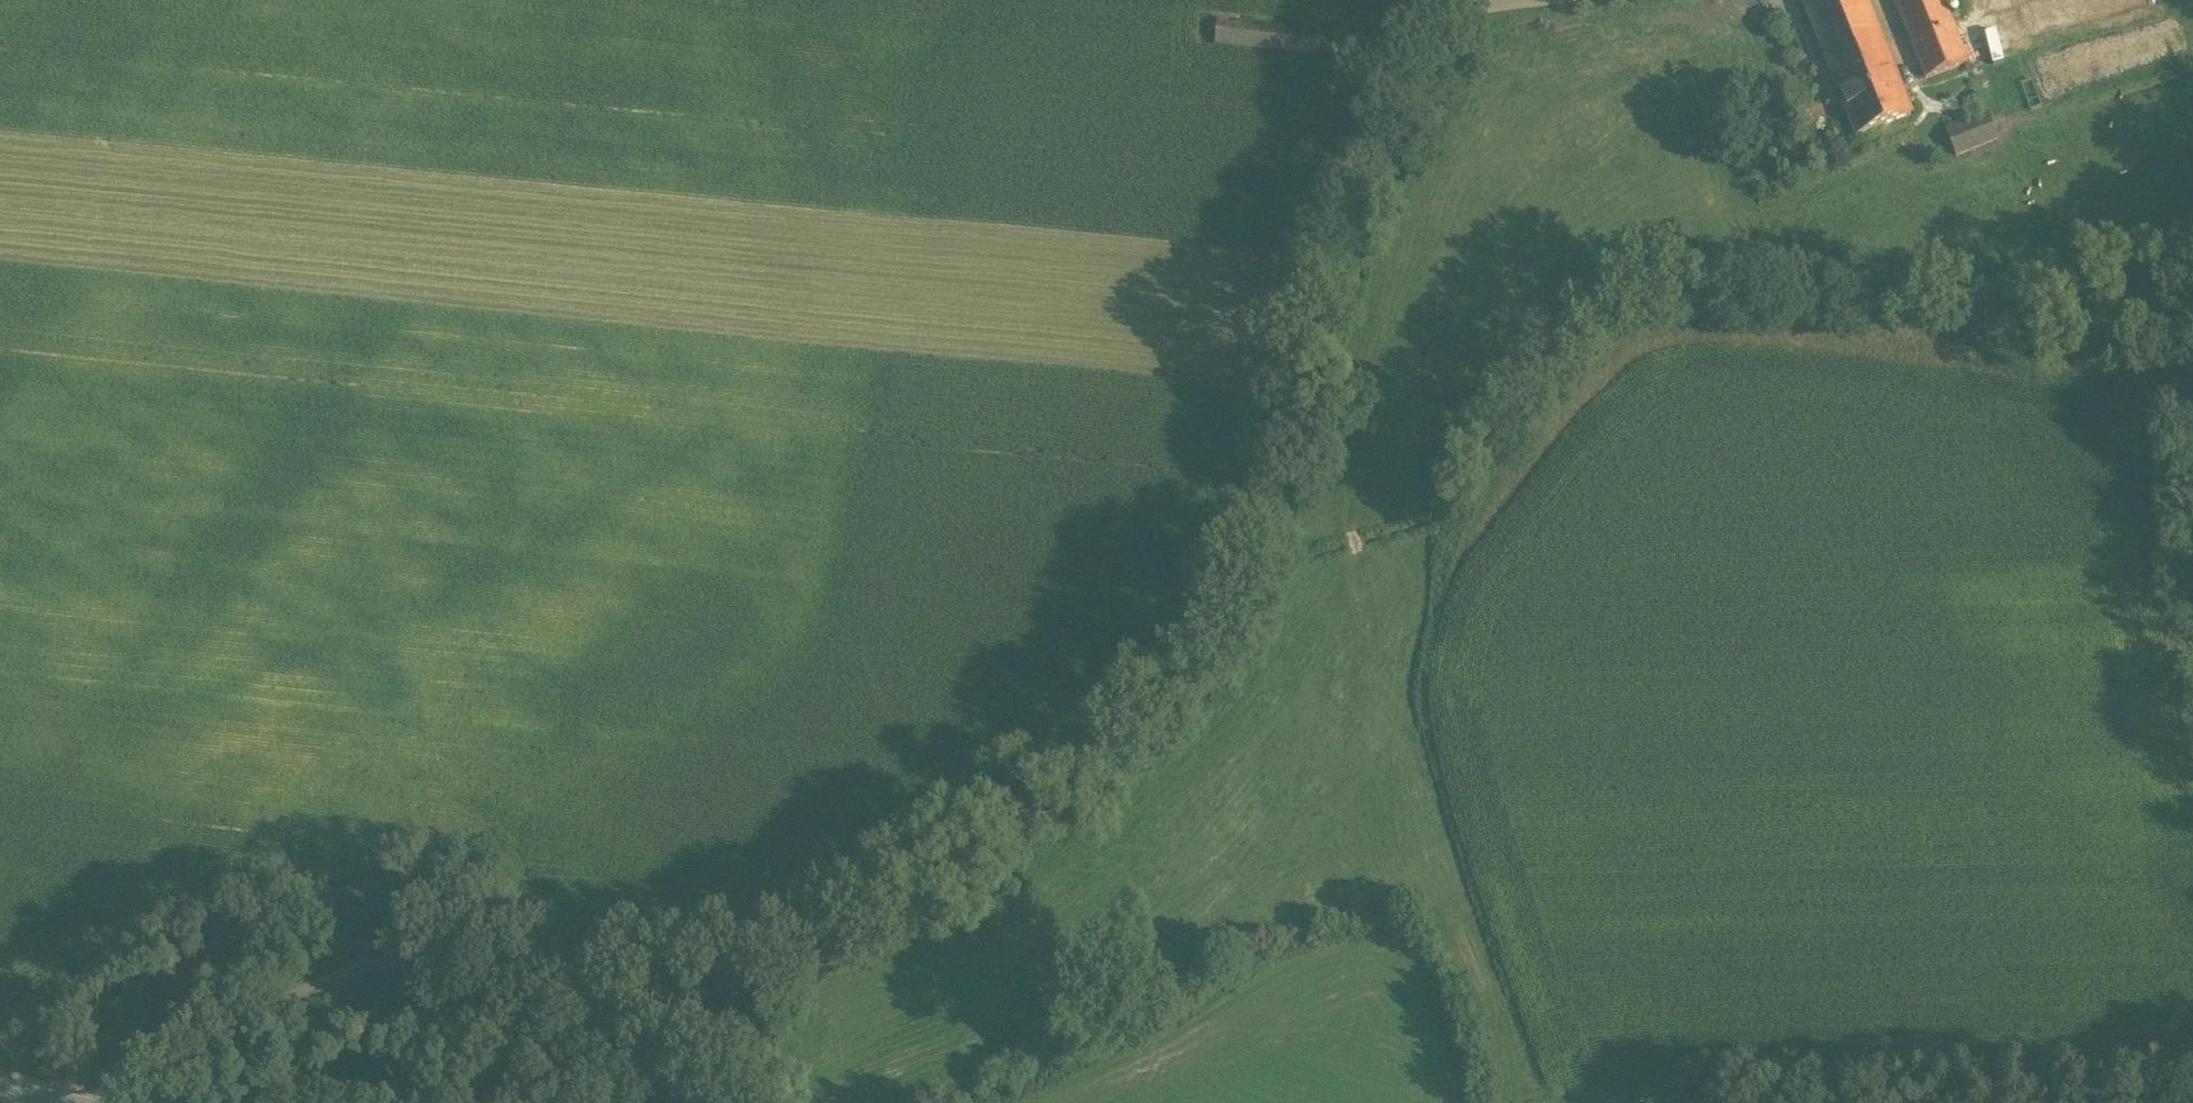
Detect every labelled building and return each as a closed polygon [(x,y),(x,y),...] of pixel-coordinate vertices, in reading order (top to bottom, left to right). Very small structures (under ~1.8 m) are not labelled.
[(1865,0),(1803,0),(1858,136),(1911,115),(1865,0)] [(1943,0),(1894,0),(1925,79),(1968,62),(1943,0)] [(1987,111),(1945,128),(1956,155),(1998,138),(1987,111)]
